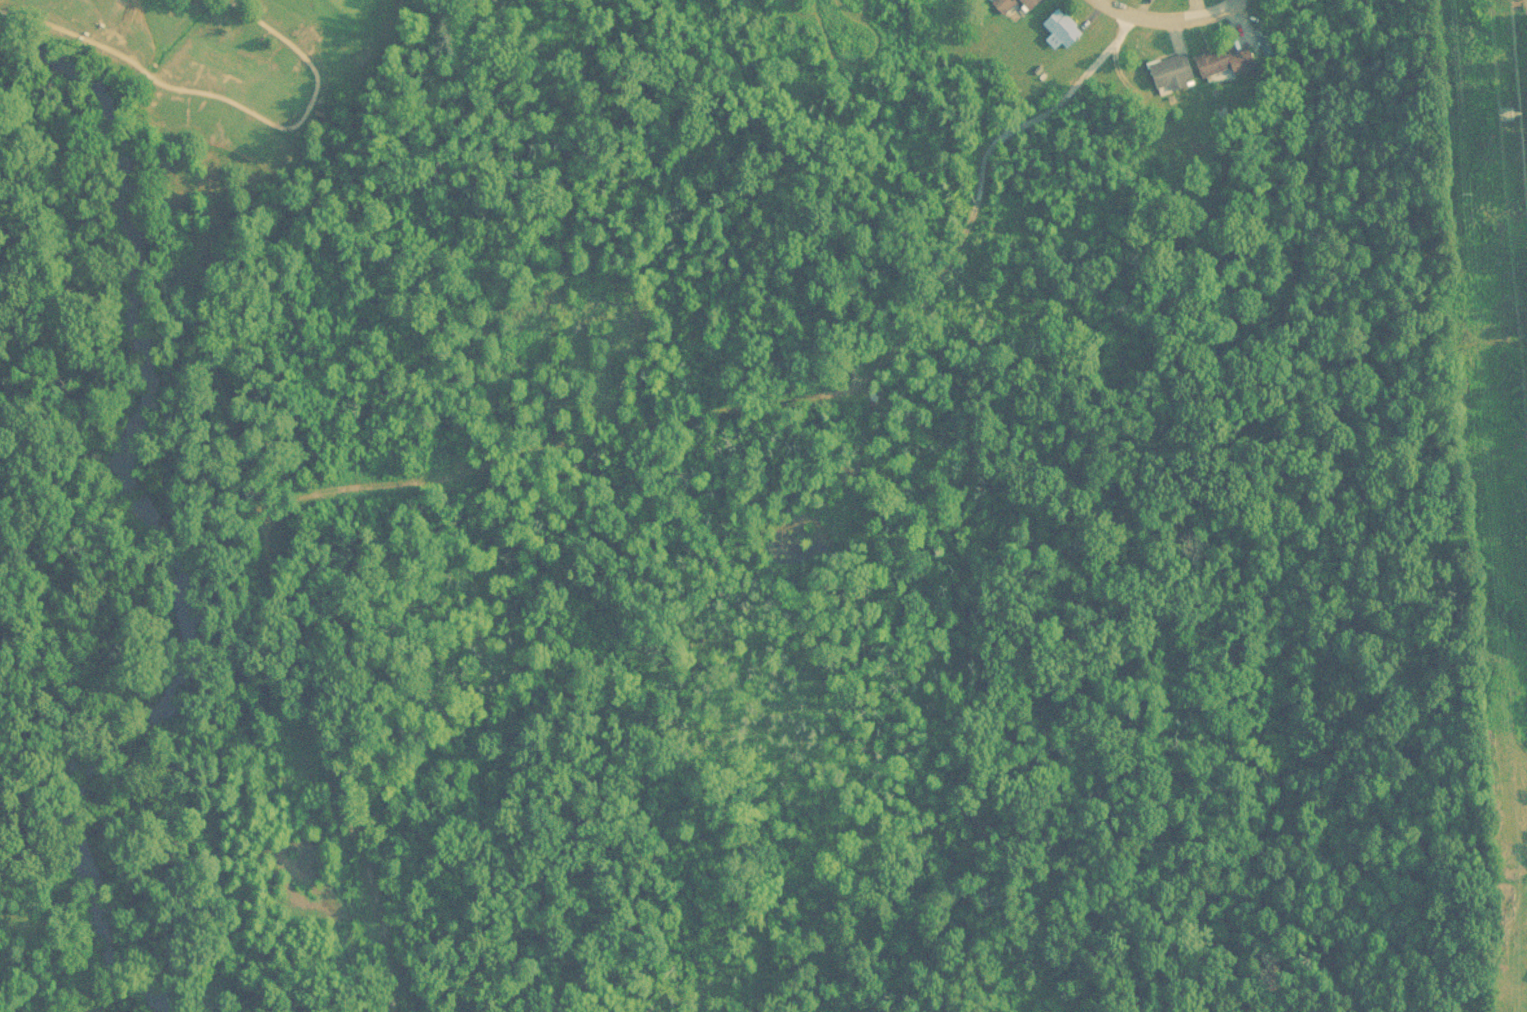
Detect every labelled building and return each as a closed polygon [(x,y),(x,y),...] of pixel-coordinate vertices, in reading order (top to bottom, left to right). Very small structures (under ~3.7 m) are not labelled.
[(1030,11),(1043,0),(1020,0),(1030,11)] [(1067,49),(1084,35),(1060,6),(1042,21),(1054,36),(1048,40),(1055,48),(1061,43),(1067,49)] [(1196,54),(1203,83),(1234,75),(1227,46),(1196,54)] [(1158,95),(1197,85),(1189,53),(1150,63),(1158,95)]
